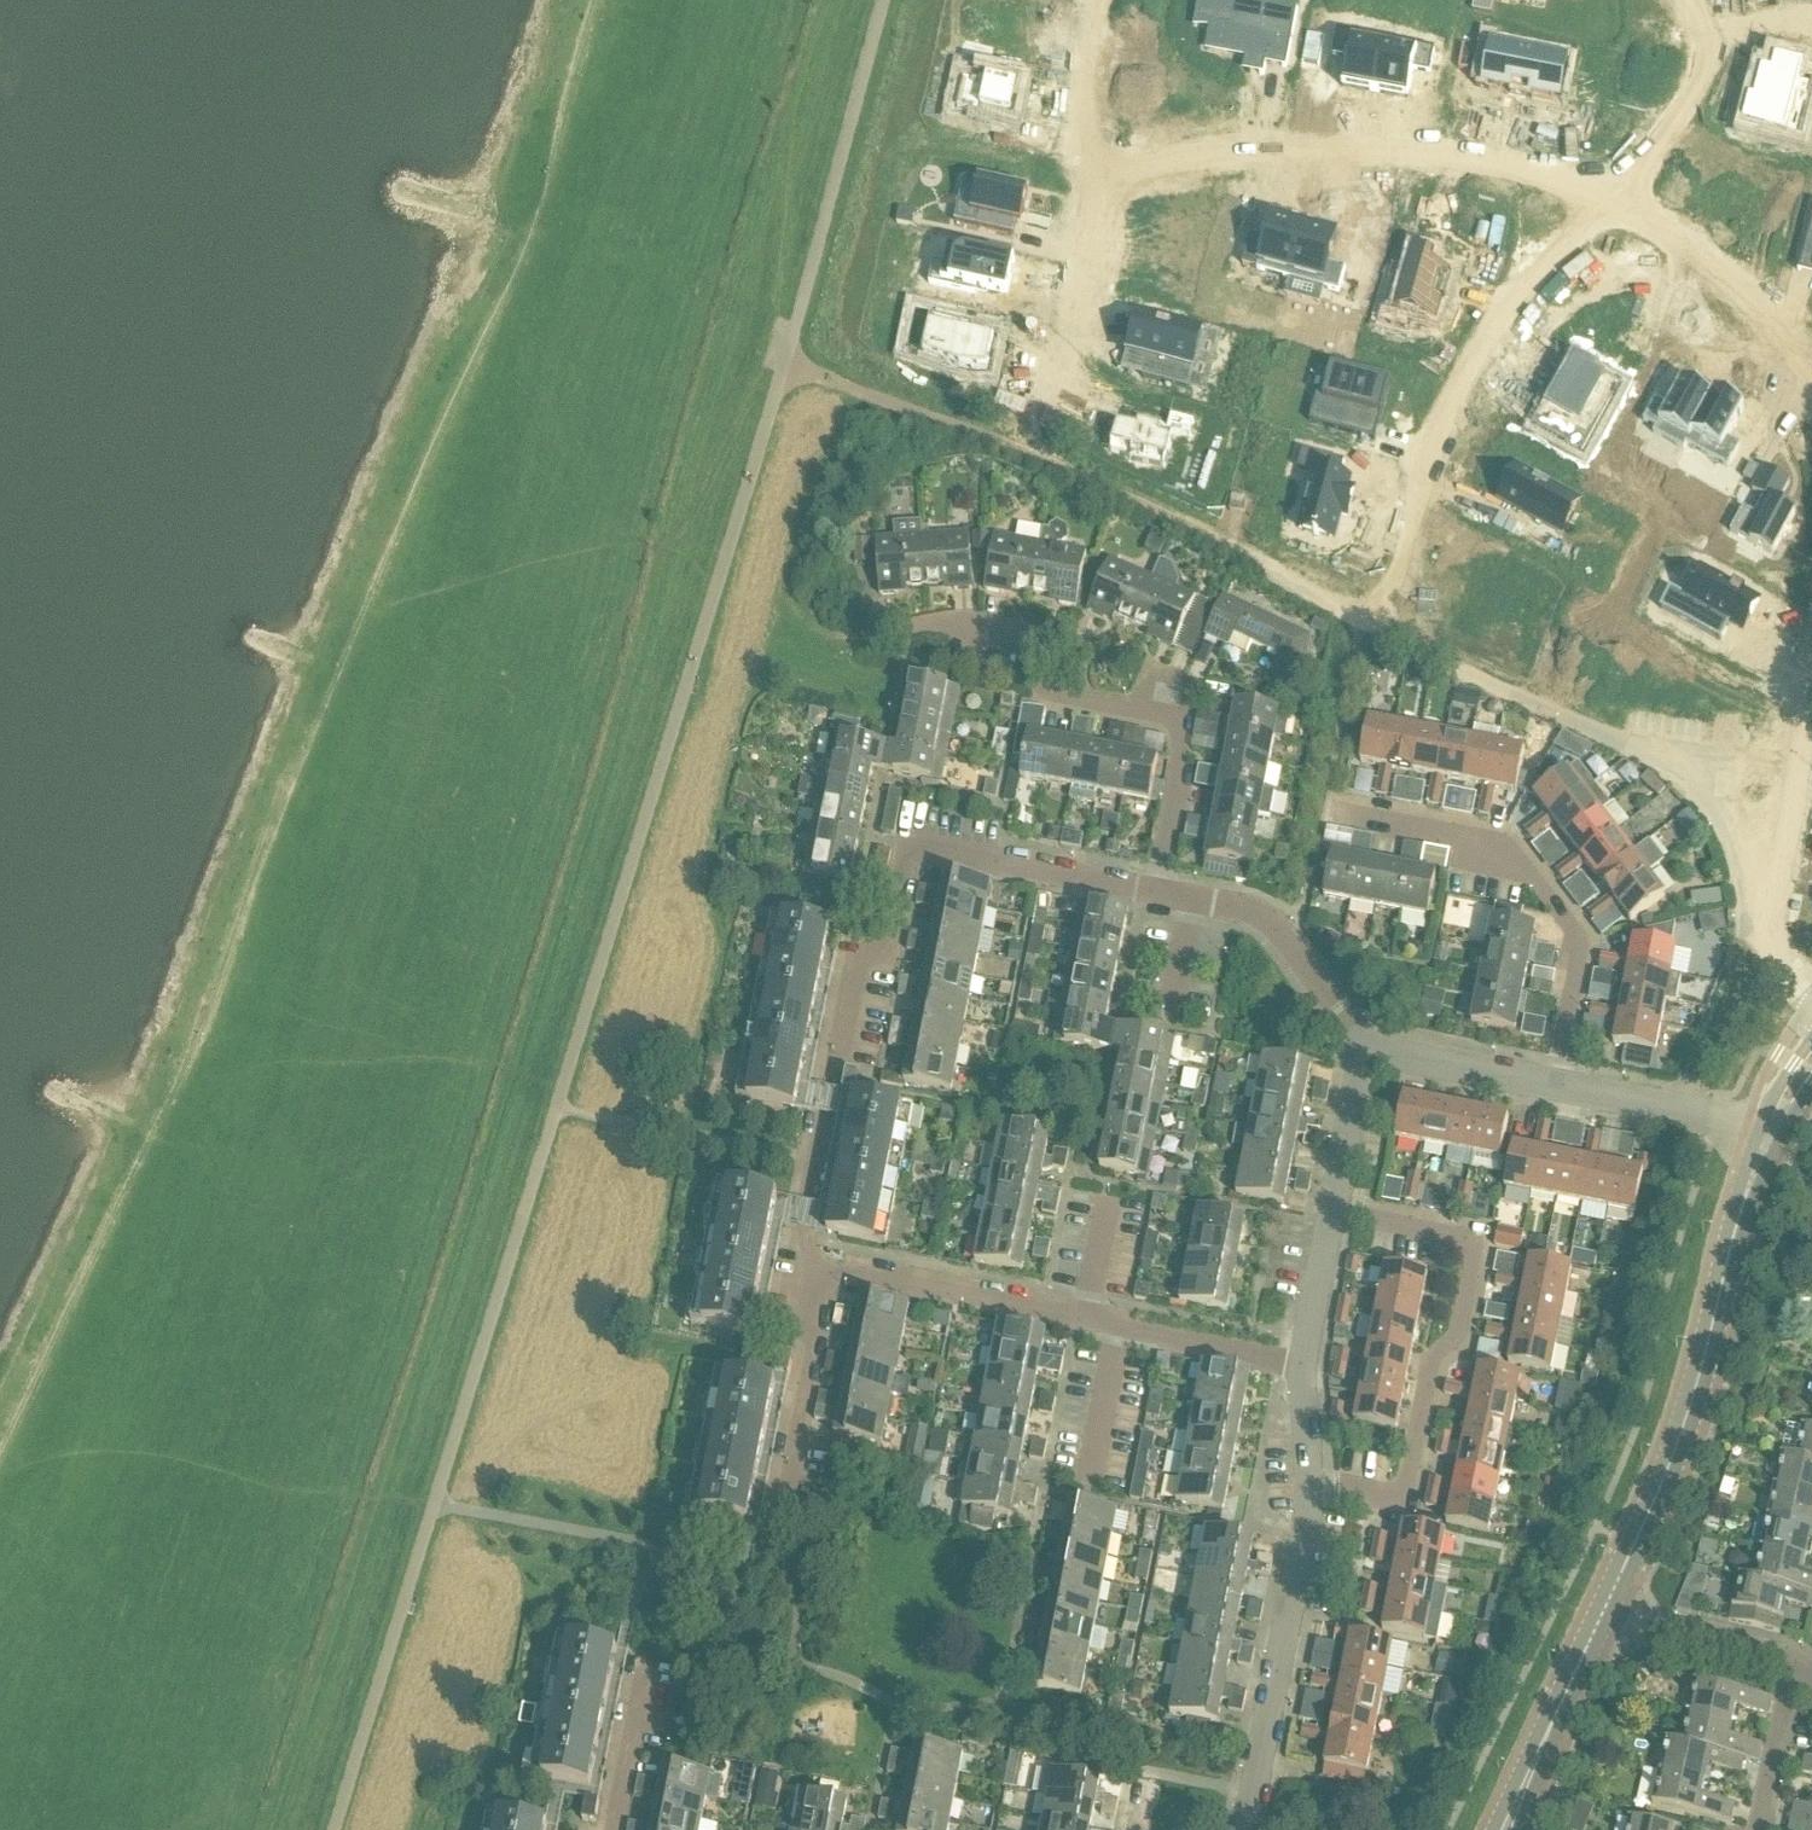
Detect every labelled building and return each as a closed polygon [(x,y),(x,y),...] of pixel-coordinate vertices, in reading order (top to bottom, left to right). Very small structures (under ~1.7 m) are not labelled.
[(1199,23),(1229,28),(1225,50),(1253,55),(1251,66),(1262,68),(1260,76),(1264,77),(1266,66),(1265,66),(1266,63),(1283,67),(1283,69),(1287,70),(1298,11),(1242,0),(1204,0),(1199,23)] [(1487,0),(1475,0),(1473,12),(1492,16),(1495,2),(1487,0)] [(1481,31),(1471,83),(1475,84),(1474,89),(1487,92),(1489,86),(1509,90),(1508,96),(1532,101),(1534,95),(1552,99),(1560,62),(1539,58),(1540,53),(1518,49),(1518,53),(1496,49),(1499,35),(1481,31)] [(1338,33),(1334,58),(1348,61),(1342,89),(1376,95),(1386,42),(1338,33)] [(1319,68),(1325,39),(1308,36),(1303,64),(1319,68)] [(1386,42),(1376,95),(1408,102),(1414,73),(1430,77),(1435,52),(1419,49),(1386,42)] [(1803,142),(1811,107),(1811,87),(1800,84),(1804,70),(1792,67),(1777,63),(1775,69),(1773,77),(1763,74),(1758,92),(1750,127),(1749,128),(1803,142)] [(963,80),(956,112),(982,118),(983,113),(1012,120),(1017,100),(1018,100),(1021,87),(1009,84),(1009,85),(990,81),(992,72),(986,71),(967,66),(964,76),(979,79),(978,83),(963,80)] [(964,180),(955,224),(998,234),(1014,237),(1019,215),(1023,216),(1028,194),(1023,193),(1010,190),(964,180)] [(1718,181),(1712,203),(1735,223),(1760,245),(1764,230),(1778,234),(1787,199),(1753,190),(1754,188),(1749,187),(1748,189),(1718,181)] [(898,226),(913,229),(916,216),(901,212),(898,226)] [(1250,237),(1241,267),(1290,281),(1305,228),(1302,227),(1303,225),(1301,224),(1300,227),(1295,225),(1296,223),(1294,223),(1293,225),(1273,219),(1266,241),(1250,237)] [(1802,259),(1811,261),(1811,221),(1802,259)] [(1305,228),(1290,281),(1325,291),(1339,295),(1346,270),(1330,265),(1338,237),(1317,232),(1318,229),(1316,229),(1315,231),(1311,230),(1311,227),(1309,227),(1309,229),(1305,228)] [(932,266),(928,287),(981,298),(982,295),(1003,300),(1010,267),(956,255),(952,270),(932,266)] [(1380,320),(1378,325),(1408,334),(1413,317),(1436,324),(1442,304),(1445,305),(1451,283),(1448,282),(1450,275),(1446,274),(1447,272),(1437,269),(1437,271),(1433,270),(1434,263),(1429,261),(1430,260),(1420,257),(1420,259),(1414,257),(1413,261),(1406,285),(1391,281),(1388,291),(1380,320)] [(1373,278),(1360,274),(1354,295),(1367,299),(1373,278)] [(1365,316),(1380,320),(1388,291),(1373,286),(1365,316)] [(1139,317),(1129,354),(1148,359),(1143,378),(1189,391),(1205,335),(1139,317)] [(932,319),(923,358),(940,365),(957,371),(962,373),(968,374),(974,375),(980,375),(984,375),(989,374),(992,361),(996,341),(991,340),(970,335),(971,328),(932,319)] [(1559,382),(1546,406),(1578,424),(1567,444),(1584,453),(1613,400),(1598,392),(1603,382),(1593,376),(1595,372),(1592,371),(1595,367),(1593,366),(1591,365),(1581,360),(1579,363),(1576,362),(1564,384),(1559,382)] [(1311,422),(1310,424),(1361,438),(1365,423),(1379,426),(1390,387),(1332,371),(1324,400),(1318,398),(1312,423),(1311,422)] [(1656,401),(1644,424),(1656,431),(1653,436),(1683,452),(1712,399),(1711,398),(1683,382),(1669,408),(1656,401)] [(1684,453),(1677,465),(1718,487),(1728,470),(1741,447),(1728,440),(1745,410),(1714,393),(1711,398),(1712,399),(1683,452),(1684,453)] [(1118,426),(1110,455),(1124,459),(1130,461),(1129,463),(1148,468),(1149,467),(1166,472),(1175,437),(1191,442),(1196,424),(1171,417),(1167,433),(1139,426),(1138,431),(1118,426)] [(1303,453),(1298,471),(1314,475),(1299,530),(1304,532),(1303,533),(1314,536),(1314,537),(1318,539),(1318,537),(1329,540),(1330,539),(1335,540),(1341,518),(1346,519),(1354,492),(1348,490),(1350,483),(1340,480),(1344,464),(1303,453)] [(1751,466),(1743,479),(1752,484),(1759,471),(1751,466)] [(1517,469),(1500,501),(1559,534),(1577,501),(1517,469)] [(1743,510),(1731,533),(1735,535),(1769,554),(1773,556),(1796,514),(1779,504),(1784,495),(1791,483),(1766,469),(1753,492),(1764,499),(1754,516),(1743,510)] [(1232,496),(1230,511),(1245,513),(1247,498),(1232,496)] [(895,524),(896,539),(876,540),(879,595),(898,594),(897,588),(925,587),(922,537),(924,537),(923,523),(895,524)] [(1043,529),(1032,593),(1059,598),(1058,604),(1076,607),(1087,553),(1060,548),(1060,544),(1063,545),(1070,540),(1069,528),(1058,523),(1051,528),(1051,531),(1043,529)] [(1020,525),(1018,540),(995,536),(985,590),(1003,593),(1004,588),(1032,593),(1043,529),(1020,525)] [(974,550),(982,550),(982,534),(974,533),(974,550)] [(969,534),(924,537),(922,537),(925,587),(954,585),(954,591),(972,589),(969,534)] [(990,534),(982,534),(982,550),(989,550),(990,534)] [(873,564),(871,540),(855,541),(857,565),(873,564)] [(1107,613),(1133,625),(1153,579),(1110,560),(1088,611),(1105,618),(1107,613)] [(1153,579),(1133,625),(1159,636),(1156,641),(1173,648),(1183,627),(1188,629),(1178,651),(1192,657),(1206,624),(1188,616),(1196,598),(1178,590),(1181,583),(1174,566),(1162,560),(1153,579)] [(1670,589),(1660,608),(1721,641),(1730,624),(1743,630),(1759,601),(1745,593),(1746,591),(1734,585),(1733,587),(1701,569),(1694,581),(1693,581),(1691,586),(1692,586),(1686,597),(1670,589)] [(1228,647),(1229,646),(1249,655),(1254,644),(1278,655),(1273,678),(1302,683),(1311,639),(1225,598),(1206,637),(1228,647)] [(1405,679),(1416,681),(1418,671),(1407,668),(1405,679)] [(912,681),(908,705),(955,714),(959,690),(912,681)] [(1014,711),(1016,697),(1004,694),(1001,709),(1014,711)] [(1237,704),(1231,730),(1274,739),(1274,738),(1286,741),(1291,715),(1237,704)] [(908,705),(903,728),(950,737),(955,714),(908,705)] [(1020,778),(1046,783),(1055,740),(1041,737),(1046,711),(1023,707),(1013,756),(1024,759),(1020,778)] [(1209,715),(1207,726),(1226,729),(1228,719),(1209,715)] [(1071,737),(1081,739),(1085,720),(1075,718),(1071,737)] [(831,731),(846,734),(859,737),(861,724),(834,719),(831,731)] [(1085,720),(1081,739),(1092,741),(1096,723),(1085,720)] [(1360,763),(1387,768),(1395,726),(1368,721),(1360,763)] [(1226,729),(1207,726),(1197,724),(1194,739),(1221,744),(1221,739),(1224,740),(1226,729)] [(1395,726),(1387,768),(1413,773),(1421,731),(1395,726)] [(1472,741),(1464,783),(1489,788),(1498,746),(1500,731),(1475,726),(1472,741)] [(903,728),(899,751),(946,760),(950,737),(903,728)] [(1122,747),(1133,749),(1136,730),(1126,728),(1122,747)] [(1136,730),(1133,749),(1143,751),(1147,733),(1136,730)] [(1231,730),(1226,756),(1269,764),(1274,739),(1231,730)] [(997,731),(994,746),(1006,748),(1009,734),(997,731)] [(1421,731),(1413,773),(1438,778),(1447,736),(1421,731)] [(830,736),(826,760),(873,769),(878,745),(830,736)] [(1447,736),(1438,778),(1464,783),(1472,741),(1447,736)] [(1055,740),(1046,783),(1072,788),(1081,745),(1055,740)] [(1081,745),(1072,788),(1074,789),(1073,797),(1076,801),(1092,804),(1097,801),(1099,793),(1098,793),(1106,750),(1081,745)] [(1006,748),(994,746),(991,760),(1004,763),(1006,748)] [(1498,746),(1489,788),(1516,793),(1525,751),(1498,746)] [(1098,793),(1099,793),(1123,798),(1132,755),(1106,750),(1098,793)] [(1199,766),(1197,777),(1216,781),(1221,756),(1194,750),(1191,765),(1199,766)] [(946,760),(899,751),(894,775),(941,784),(946,760)] [(1132,755),(1123,798),(1150,803),(1158,760),(1132,755)] [(1226,756),(1221,782),(1264,790),(1269,764),(1226,756)] [(826,760),(821,783),(868,792),(873,769),(826,760)] [(1382,767),(1379,781),(1389,783),(1392,769),(1382,767)] [(1534,796),(1550,818),(1585,792),(1568,770),(1534,796)] [(1647,787),(1654,780),(1649,775),(1647,776),(1642,782),(1647,787)] [(1216,781),(1197,777),(1195,787),(1214,791),(1216,781)] [(1433,777),(1430,791),(1441,793),(1443,779),(1433,777)] [(1389,783),(1379,781),(1377,795),(1387,797),(1389,783)] [(996,799),(999,785),(987,782),(984,797),(996,799)] [(1221,782),(1216,807),(1259,816),(1259,817),(1271,819),(1277,793),(1264,790),(1221,782)] [(821,783),(817,805),(864,815),(868,792),(821,783)] [(1484,787),(1482,801),(1492,803),(1495,789),(1484,787)] [(1441,793),(1430,791),(1428,805),(1438,807),(1441,793)] [(1585,792),(1550,818),(1566,839),(1600,813),(1585,792)] [(890,796),(885,819),(897,821),(902,799),(890,796)] [(1621,800),(1611,808),(1627,826),(1637,818),(1621,800)] [(1492,803),(1482,801),(1479,815),(1489,817),(1492,803)] [(817,805),(812,828),(860,837),(864,815),(817,805)] [(1216,807),(1211,833),(1254,841),(1259,817),(1259,816),(1216,807)] [(1600,813),(1566,839),(1582,859),(1616,833),(1600,813)] [(1547,814),(1536,823),(1542,831),(1553,822),(1547,814)] [(1189,817),(1187,828),(1206,832),(1208,821),(1189,817)] [(885,819),(882,833),(895,835),(897,821),(885,819)] [(1542,831),(1536,823),(1525,831),(1531,839),(1542,831)] [(812,828),(808,851),(855,860),(860,837),(812,828)] [(1063,830),(1050,828),(1048,841),(1060,843),(1063,830)] [(1206,832),(1187,828),(1185,838),(1204,842),(1206,832)] [(1062,847),(1082,851),(1085,836),(1065,832),(1062,847)] [(1211,833),(1206,859),(1203,874),(1236,881),(1239,866),(1249,868),(1254,841),(1211,833)] [(1353,833),(1349,852),(1360,854),(1364,835),(1353,833)] [(1616,833),(1582,859),(1598,880),(1632,854),(1616,833)] [(1364,835),(1360,854),(1370,856),(1374,837),(1364,835)] [(1119,855),(1121,844),(1108,842),(1106,853),(1119,855)] [(1455,864),(1459,849),(1433,842),(1429,857),(1455,864)] [(1632,854),(1598,880),(1614,901),(1648,875),(1665,861),(1650,842),(1633,855),(1632,854)] [(1401,862),(1411,864),(1415,845),(1404,843),(1401,862)] [(1415,845),(1411,864),(1421,866),(1425,847),(1415,845)] [(879,850),(876,864),(889,867),(891,852),(879,850)] [(855,860),(808,851),(803,875),(850,884),(855,860)] [(1350,903),(1359,860),(1332,855),(1324,897),(1350,903)] [(1579,855),(1568,864),(1574,872),(1585,864),(1579,855)] [(1359,860),(1350,903),(1376,908),(1384,865),(1359,860)] [(889,867),(876,864),(873,879),(886,881),(889,867)] [(1574,872),(1568,864),(1556,873),(1563,881),(1574,872)] [(1384,865),(1376,908),(1402,913),(1410,870),(1384,865)] [(1410,870),(1402,913),(1428,918),(1436,875),(1410,870)] [(1648,875),(1614,901),(1631,923),(1665,896),(1648,875)] [(945,876),(940,900),(987,910),(992,886),(945,876)] [(920,887),(918,896),(932,899),(934,890),(920,887)] [(1049,912),(1052,897),(1039,895),(1036,909),(1049,912)] [(932,899),(918,896),(916,905),(930,908),(932,899)] [(1611,897),(1599,906),(1606,914),(1617,905),(1611,897)] [(940,900),(935,923),(983,932),(987,910),(940,900)] [(1081,903),(1077,927),(1124,937),(1128,913),(1081,903)] [(1492,920),(1487,947),(1530,955),(1535,928),(1521,926),(1524,911),(1496,905),(1493,920),(1492,920)] [(1606,914),(1599,906),(1588,914),(1595,922),(1606,914)] [(833,926),(772,914),(736,1098),(796,1110),(802,1079),(806,1062),(829,941),(833,926)] [(935,923),(931,946),(978,955),(983,932),(935,923)] [(833,926),(829,941),(836,942),(839,927),(833,926)] [(1033,927),(1030,942),(1043,944),(1045,930),(1033,927)] [(1077,927),(1072,950),(1119,959),(1124,937),(1077,927)] [(911,933),(909,942),(923,944),(924,936),(911,933)] [(1327,950),(1340,953),(1342,938),(1329,936),(1327,950)] [(1634,940),(1628,967),(1671,975),(1676,948),(1634,940)] [(923,944),(909,942),(907,951),(921,954),(923,944)] [(1007,958),(1018,961),(1021,945),(1010,942),(1007,958)] [(1043,944),(1030,942),(1027,956),(1040,959),(1043,944)] [(1429,946),(1415,944),(1414,956),(1427,958),(1429,946)] [(1438,945),(1434,962),(1443,964),(1447,947),(1438,945)] [(931,946),(927,969),(974,978),(978,955),(931,946)] [(1538,946),(1536,956),(1555,960),(1557,949),(1538,946)] [(1487,947),(1482,972),(1525,981),(1530,955),(1487,947)] [(1072,950),(1068,973),(1115,982),(1119,959),(1072,950)] [(1555,960),(1536,956),(1534,966),(1553,970),(1555,960)] [(1600,966),(1613,969),(1615,959),(1602,956),(1600,966)] [(1615,959),(1613,969),(1627,971),(1629,961),(1615,959)] [(1628,967),(1624,992),(1666,1000),(1671,975),(1628,967)] [(927,969),(922,991),(969,1001),(974,978),(927,969)] [(1482,972),(1477,998),(1520,1006),(1525,981),(1482,972)] [(1024,973),(1021,987),(1034,990),(1036,975),(1024,973)] [(1068,973),(1063,996),(1110,1005),(1115,982),(1068,973)] [(902,978),(900,987),(914,990),(916,981),(902,978)] [(1012,1000),(1014,987),(1002,984),(1000,997),(1012,1000)] [(914,990),(900,987),(898,996),(912,999),(914,990)] [(1034,990),(1021,987),(1018,1002),(1031,1004),(1034,990)] [(922,991),(918,1014),(965,1023),(969,1001),(922,991)] [(1624,992),(1619,1018),(1661,1026),(1666,1000),(1624,992)] [(1446,997),(1426,993),(1423,1015),(1442,1018),(1446,997)] [(1063,996),(1059,1018),(1106,1028),(1110,1005),(1063,996)] [(1528,997),(1526,1007),(1545,1011),(1547,1001),(1528,997)] [(1520,1006),(1477,998),(1472,1024),(1515,1033),(1520,1006)] [(1545,1011),(1526,1007),(1524,1018),(1543,1021),(1545,1011)] [(1590,1017),(1604,1020),(1606,1010),(1592,1007),(1590,1017)] [(1606,1010),(1604,1020),(1617,1023),(1619,1013),(1606,1010)] [(893,1024),(891,1033),(905,1036),(913,1037),(960,1046),(965,1023),(918,1014),(915,1028),(893,1024)] [(1106,1028),(1059,1018),(1054,1042),(1101,1052),(1106,1028)] [(1661,1026),(1619,1018),(1613,1045),(1625,1047),(1640,1050),(1656,1053),(1661,1026)] [(1024,1041),(1026,1026),(1014,1024),(1011,1039),(1024,1041)] [(1127,1031),(1122,1055),(1170,1064),(1174,1040),(1127,1031)] [(891,1033),(889,1042),(911,1046),(909,1060),(956,1069),(960,1046),(913,1037),(905,1036),(891,1033)] [(1005,1054),(1008,1038),(1006,1037),(995,1035),(992,1051),(1005,1054)] [(1214,1058),(1217,1043),(1205,1041),(1202,1055),(1214,1058)] [(1625,1047),(1622,1066),(1636,1069),(1640,1050),(1625,1047)] [(1122,1055),(1118,1077),(1165,1087),(1170,1064),(1122,1055)] [(1264,1057),(1259,1081),(1306,1091),(1311,1067),(1264,1057)] [(881,1084),(895,1087),(905,1089),(905,1084),(951,1093),(956,1069),(909,1060),(907,1070),(897,1068),(896,1077),(883,1075),(881,1084)] [(806,1062),(802,1079),(809,1081),(812,1064),(806,1062)] [(857,1096),(861,1076),(848,1073),(844,1093),(847,1094),(854,1095),(857,1096)] [(996,1090),(999,1078),(990,1076),(987,1089),(996,1090)] [(1118,1077),(1113,1100),(1161,1109),(1165,1087),(1118,1077)] [(1198,1078),(1195,1092),(1207,1095),(1210,1080),(1198,1078)] [(1259,1081),(1254,1104),(1302,1113),(1306,1091),(1259,1081)] [(1236,1111),(1240,1086),(1218,1082),(1214,1108),(1236,1111)] [(1316,1083),(1314,1092),(1328,1095),(1330,1086),(1316,1083)] [(1207,1095),(1195,1092),(1192,1107),(1204,1109),(1207,1095)] [(1328,1095),(1314,1092),(1313,1101),(1326,1104),(1328,1095)] [(913,1107),(857,1096),(830,1235),(886,1246),(913,1107)] [(1395,1139),(1422,1145),(1431,1102),(1404,1097),(1395,1139)] [(1113,1100),(1109,1123),(1156,1132),(1161,1109),(1113,1100)] [(1431,1102),(1422,1145),(1448,1150),(1456,1107),(1431,1102)] [(1254,1104),(1250,1127),(1297,1136),(1306,1138),(1319,1140),(1321,1131),(1311,1129),(1307,1123),(1300,1122),(1302,1113),(1254,1104)] [(1456,1107),(1448,1150),(1450,1150),(1447,1162),(1471,1166),(1482,1112),(1456,1107)] [(953,1125),(956,1111),(943,1108),(941,1122),(953,1125)] [(1211,1112),(1210,1111),(1209,1119),(1210,1119),(1222,1121),(1224,1114),(1211,1112)] [(1482,1112),(1471,1166),(1472,1167),(1472,1164),(1504,1171),(1506,1161),(1500,1160),(1509,1118),(1482,1112)] [(1109,1123),(1104,1146),(1152,1155),(1156,1132),(1109,1123)] [(1540,1123),(1537,1137),(1548,1139),(1550,1125),(1540,1123)] [(1003,1124),(998,1148),(1045,1157),(1049,1134),(1003,1124)] [(1189,1124),(1186,1138),(1198,1140),(1201,1126),(1189,1124)] [(1250,1127),(1246,1150),(1293,1159),(1297,1136),(1250,1127)] [(1591,1133),(1588,1147),(1599,1149),(1601,1135),(1591,1133)] [(1548,1139),(1537,1137),(1535,1150),(1545,1152),(1548,1139)] [(1198,1140),(1186,1138),(1183,1152),(1195,1155),(1198,1140)] [(1319,1140),(1306,1138),(1304,1147),(1317,1149),(1319,1140)] [(1152,1155),(1104,1146),(1100,1169),(1147,1179),(1152,1155)] [(1505,1189),(1531,1194),(1540,1152),(1513,1146),(1505,1189)] [(1599,1149),(1588,1147),(1586,1161),(1596,1163),(1599,1149)] [(998,1148),(993,1171),(1040,1180),(1042,1171),(1047,1172),(1049,1172),(1052,1171),(1054,1171),(1054,1169),(1065,1171),(1067,1162),(1053,1159),(1053,1160),(1045,1158),(1045,1157),(998,1148)] [(1055,1150),(1053,1159),(1067,1162),(1069,1153),(1055,1150)] [(1246,1150),(1241,1172),(1288,1182),(1293,1159),(1246,1150)] [(1540,1152),(1531,1194),(1557,1199),(1565,1157),(1540,1152)] [(1565,1157),(1557,1199),(1583,1204),(1591,1162),(1565,1157)] [(943,1176),(946,1162),(933,1159),(931,1174),(943,1176)] [(954,1162),(949,1186),(958,1188),(962,1164),(954,1162)] [(1591,1162),(1583,1204),(1608,1209),(1616,1167),(1591,1162)] [(1616,1167),(1608,1209),(1635,1214),(1643,1172),(1616,1167)] [(993,1171),(989,1194),(1036,1203),(1044,1204),(1044,1205),(1058,1207),(1061,1193),(1039,1188),(1040,1180),(993,1171)] [(1288,1182),(1241,1172),(1237,1196),(1284,1206),(1288,1182)] [(1298,1174),(1297,1183),(1310,1186),(1312,1177),(1298,1174)] [(1411,1174),(1408,1188),(1418,1190),(1421,1176),(1411,1174)] [(1188,1192),(1191,1177),(1179,1175),(1176,1189),(1188,1192)] [(1310,1186),(1297,1183),(1295,1192),(1308,1195),(1310,1186)] [(1462,1185),(1459,1198),(1469,1200),(1472,1187),(1462,1185)] [(749,1337),(777,1198),(719,1187),(691,1326),(749,1337)] [(1418,1190),(1408,1188),(1405,1202),(1415,1204),(1418,1190)] [(1432,1190),(1431,1205),(1450,1207),(1452,1192),(1432,1190)] [(989,1194),(984,1216),(1031,1226),(1036,1203),(989,1194)] [(1164,1214),(1167,1199),(1154,1197),(1151,1211),(1164,1214)] [(777,1198),(774,1210),(784,1212),(786,1200),(777,1198)] [(1469,1200),(1459,1198),(1456,1212),(1467,1214),(1469,1200)] [(934,1222),(937,1207),(925,1205),(922,1219),(934,1222)] [(1058,1207),(1044,1205),(1042,1214),(1056,1217),(1058,1207)] [(784,1212),(774,1210),(772,1223),(781,1225),(784,1212)] [(1198,1210),(1193,1234),(1241,1243),(1246,1219),(1198,1210)] [(984,1216),(980,1239),(1027,1249),(1031,1226),(984,1216)] [(1524,1233),(1498,1228),(1497,1235),(1495,1246),(1520,1251),(1524,1233)] [(1147,1234),(1144,1248),(1156,1250),(1159,1236),(1147,1234)] [(1193,1234),(1189,1257),(1236,1266),(1241,1243),(1193,1234)] [(1564,1245),(1573,1247),(1575,1237),(1566,1235),(1564,1245)] [(1546,1255),(1549,1240),(1533,1237),(1530,1252),(1546,1255)] [(1027,1249),(980,1239),(975,1263),(1022,1273),(1027,1249)] [(1037,1241),(1035,1250),(1049,1253),(1051,1244),(1037,1241)] [(768,1244),(765,1256),(774,1258),(777,1246),(768,1244)] [(1156,1250),(1144,1248),(1141,1262),(1154,1265),(1156,1250)] [(1547,1248),(1546,1257),(1554,1259),(1556,1250),(1547,1248)] [(1049,1253),(1035,1250),(1033,1259),(1047,1262),(1049,1253)] [(1572,1263),(1583,1265),(1585,1252),(1575,1251),(1572,1263)] [(1612,1271),(1628,1274),(1632,1254),(1616,1251),(1612,1271)] [(774,1258),(765,1256),(763,1269),(772,1270),(774,1258)] [(1189,1257),(1185,1279),(1232,1289),(1236,1266),(1189,1257)] [(1357,1276),(1359,1262),(1349,1260),(1346,1273),(1357,1276)] [(1529,1260),(1524,1286),(1566,1295),(1572,1268),(1529,1260)] [(1385,1267),(1380,1293),(1422,1302),(1427,1275),(1385,1267)] [(1495,1286),(1509,1289),(1511,1279),(1497,1276),(1495,1286)] [(1232,1289),(1185,1279),(1180,1303),(1227,1313),(1232,1289)] [(1511,1279),(1509,1289),(1523,1291),(1525,1281),(1511,1279)] [(1146,1302),(1149,1287),(1137,1285),(1134,1299),(1146,1302)] [(1524,1286),(1519,1312),(1561,1320),(1566,1295),(1524,1286)] [(759,1289),(756,1302),(765,1304),(768,1291),(759,1289)] [(1380,1293),(1375,1319),(1417,1327),(1422,1302),(1380,1293)] [(862,1298),(857,1321),(905,1331),(909,1307),(862,1298)] [(1341,1299),(1339,1313),(1349,1314),(1352,1301),(1341,1299)] [(765,1304),(756,1302),(754,1314),(763,1316),(765,1304)] [(837,1308),(836,1317),(850,1320),(851,1311),(837,1308)] [(1519,1312),(1514,1337),(1556,1346),(1561,1320),(1519,1312)] [(1349,1314),(1339,1313),(1336,1326),(1346,1328),(1349,1314)] [(850,1320),(836,1317),(834,1326),(848,1329),(850,1320)] [(1375,1319),(1370,1345),(1412,1353),(1417,1327),(1375,1319)] [(857,1321),(853,1344),(900,1354),(905,1331),(857,1321)] [(999,1324),(994,1348),(1041,1357),(1046,1333),(999,1324)] [(1485,1337),(1499,1340),(1501,1330),(1487,1327),(1485,1337)] [(1501,1330),(1499,1340),(1513,1342),(1515,1332),(1501,1330)] [(1556,1346),(1514,1337),(1509,1364),(1551,1373),(1556,1346)] [(828,1354),(827,1363),(840,1365),(849,1367),(896,1376),(900,1354),(853,1344),(851,1352),(846,1351),(842,1354),(841,1356),(828,1354)] [(1370,1345),(1365,1370),(1407,1378),(1412,1353),(1370,1345)] [(1049,1359),(1041,1357),(994,1348),(989,1371),(1037,1380),(1038,1372),(1060,1376),(1061,1371),(1047,1368),(1049,1359)] [(1051,1350),(1049,1359),(1063,1362),(1065,1353),(1051,1350)] [(1339,1351),(1336,1365),(1347,1367),(1349,1353),(1339,1351)] [(789,1378),(793,1358),(780,1356),(777,1376),(780,1377),(786,1378),(789,1378)] [(1168,1373),(1171,1358),(1159,1356),(1156,1370),(1168,1373)] [(1063,1362),(1049,1359),(1047,1368),(1061,1371),(1063,1362)] [(827,1363),(825,1372),(839,1374),(840,1365),(827,1363)] [(1086,1363),(1085,1383),(1102,1384),(1103,1364),(1086,1363)] [(1199,1388),(1199,1389),(1246,1398),(1251,1374),(1203,1365),(1199,1388)] [(1347,1367),(1336,1365),(1334,1378),(1344,1380),(1347,1367)] [(849,1367),(844,1390),(891,1399),(896,1376),(849,1367)] [(1478,1369),(1473,1395),(1515,1404),(1521,1377),(1478,1369)] [(1365,1370),(1359,1396),(1402,1404),(1407,1378),(1365,1370)] [(989,1371),(985,1394),(1032,1403),(1037,1380),(989,1371)] [(1596,1386),(1598,1377),(1583,1374),(1582,1383),(1596,1386)] [(741,1380),(717,1375),(690,1514),(749,1526),(776,1387),(741,1380)] [(936,1396),(939,1385),(924,1382),(921,1393),(936,1396)] [(1444,1395),(1458,1397),(1460,1387),(1446,1385),(1444,1395)] [(1197,1398),(1194,1411),(1242,1421),(1246,1398),(1199,1389),(1199,1388),(1188,1386),(1186,1396),(1197,1398)] [(776,1387),(774,1398),(782,1400),(784,1389),(776,1387)] [(1460,1387),(1458,1397),(1472,1400),(1474,1390),(1460,1387)] [(1152,1388),(1149,1402),(1162,1405),(1164,1391),(1152,1388)] [(821,1393),(818,1408),(887,1422),(891,1399),(844,1390),(843,1397),(821,1393)] [(985,1394),(981,1417),(1028,1426),(1032,1403),(985,1394)] [(1473,1395),(1468,1421),(1510,1429),(1515,1404),(1473,1395)] [(1042,1396),(1040,1405),(1054,1408),(1056,1399),(1042,1396)] [(1402,1404),(1359,1396),(1354,1423),(1396,1431),(1402,1404)] [(1558,1396),(1555,1411),(1574,1414),(1577,1400),(1558,1396)] [(782,1400),(774,1398),(771,1412),(779,1414),(782,1400)] [(1162,1405),(1149,1402),(1147,1417),(1159,1419),(1162,1405)] [(1342,1420),(1345,1406),(1334,1404),(1332,1418),(1342,1420)] [(1054,1408),(1040,1405),(1039,1414),(1053,1417),(1054,1408)] [(818,1408),(815,1421),(837,1426),(835,1436),(882,1446),(887,1422),(818,1408)] [(1194,1411),(1190,1434),(1237,1443),(1242,1421),(1194,1411)] [(981,1417),(976,1439),(1023,1449),(1028,1426),(981,1417)] [(1468,1421),(1462,1446),(1505,1455),(1510,1429),(1468,1421)] [(923,1464),(930,1430),(914,1427),(907,1461),(923,1464)] [(1802,1427),(1795,1458),(1795,1459),(1811,1462),(1811,1429),(1802,1427)] [(1442,1428),(1439,1441),(1449,1444),(1452,1430),(1442,1428)] [(1571,1432),(1556,1429),(1554,1437),(1569,1440),(1571,1432)] [(767,1433),(765,1445),(773,1447),(775,1434),(767,1433)] [(1143,1434),(1140,1448),(1153,1450),(1156,1436),(1143,1434)] [(1190,1434),(1185,1457),(1233,1466),(1237,1443),(1190,1434)] [(976,1439),(972,1462),(1019,1471),(1023,1449),(976,1439)] [(1033,1441),(1032,1450),(1046,1453),(1047,1444),(1033,1441)] [(1449,1444),(1439,1441),(1436,1455),(1446,1457),(1449,1444)] [(773,1447),(765,1445),(762,1458),(770,1459),(773,1447)] [(1462,1446),(1457,1472),(1499,1481),(1505,1455),(1462,1446)] [(1153,1450),(1140,1448),(1137,1462),(1150,1465),(1153,1450)] [(839,1449),(836,1464),(851,1467),(854,1452),(839,1449)] [(1046,1453),(1032,1450),(1030,1459),(1044,1462),(1046,1453)] [(1774,1487),(1811,1495),(1811,1462),(1795,1459),(1795,1458),(1781,1455),(1774,1487)] [(1185,1457),(1181,1480),(1228,1489),(1233,1466),(1185,1457)] [(972,1462),(967,1485),(1014,1494),(1019,1471),(972,1462)] [(1457,1472),(1452,1497),(1494,1506),(1499,1481),(1457,1472)] [(758,1478),(756,1491),(764,1493),(766,1480),(758,1478)] [(1431,1479),(1429,1492),(1439,1495),(1441,1481),(1431,1479)] [(1228,1489),(1181,1480),(1176,1503),(1223,1513),(1228,1489)] [(1014,1494),(967,1485),(963,1509),(1010,1518),(1014,1494)] [(1143,1502),(1145,1487),(1133,1485),(1130,1499),(1143,1502)] [(1024,1487),(1023,1496),(1037,1499),(1039,1489),(1024,1487)] [(1767,1518),(1811,1528),(1811,1495),(1774,1487),(1767,1518)] [(764,1493),(756,1491),(753,1503),(762,1505),(764,1493)] [(1439,1495),(1429,1492),(1426,1506),(1436,1508),(1439,1495)] [(930,1514),(930,1513),(933,1499),(919,1496),(914,1495),(911,1510),(930,1514)] [(1037,1499),(1023,1496),(1021,1505),(1035,1507),(1037,1499)] [(1494,1506),(1452,1497),(1446,1524),(1488,1533),(1494,1506)] [(1070,1504),(1065,1528),(1112,1537),(1117,1513),(1070,1504)] [(1157,1531),(1160,1517),(1148,1514),(1145,1529),(1157,1531)] [(1760,1549),(1811,1560),(1811,1554),(1811,1528),(1767,1518),(1760,1549)] [(1403,1526),(1398,1553),(1440,1561),(1445,1534),(1403,1526)] [(1065,1528),(1061,1551),(1108,1560),(1112,1537),(1065,1528)] [(1535,1549),(1538,1536),(1540,1529),(1532,1528),(1517,1537),(1515,1544),(1533,1548),(1535,1549)] [(1207,1530),(1202,1554),(1249,1564),(1254,1540),(1207,1530)] [(1377,1534),(1374,1548),(1384,1550),(1387,1536),(1377,1534)] [(1384,1550),(1374,1548),(1371,1562),(1382,1564),(1384,1550)] [(1753,1580),(1811,1593),(1811,1576),(1807,1575),(1811,1560),(1760,1549),(1753,1579),(1753,1580)] [(1061,1551),(1056,1573),(1103,1583),(1108,1560),(1061,1551)] [(1140,1551),(1138,1566),(1150,1568),(1153,1554),(1140,1551)] [(1398,1553),(1393,1578),(1435,1586),(1440,1561),(1398,1553)] [(1202,1554),(1197,1577),(1245,1586),(1249,1564),(1202,1554)] [(1259,1556),(1257,1565),(1271,1568),(1273,1559),(1259,1556)] [(1271,1568),(1257,1565),(1256,1574),(1269,1577),(1271,1568)] [(1150,1568),(1138,1566),(1135,1580),(1147,1582),(1150,1568)] [(1056,1573),(1052,1596),(1099,1605),(1103,1583),(1056,1573)] [(1732,1609),(1729,1623),(1781,1634),(1784,1620),(1783,1620),(1786,1604),(1811,1610),(1811,1593),(1753,1580),(1753,1579),(1739,1576),(1732,1609)] [(1197,1577),(1193,1600),(1240,1609),(1245,1586),(1197,1577)] [(1393,1578),(1388,1604),(1444,1615),(1449,1589),(1435,1586),(1393,1578)] [(1367,1585),(1364,1599),(1374,1601),(1377,1587),(1367,1585)] [(1052,1596),(1047,1619),(1094,1628),(1099,1605),(1052,1596)] [(1131,1597),(1129,1611),(1141,1613),(1144,1599),(1131,1597)] [(1489,1597),(1488,1606),(1503,1609),(1505,1600),(1489,1597)] [(1675,1611),(1692,1614),(1694,1601),(1681,1597),(1675,1611)] [(1374,1601),(1364,1599),(1361,1613),(1372,1615),(1374,1601)] [(1151,1600),(1148,1615),(1156,1616),(1159,1602),(1151,1600)] [(1193,1600),(1188,1623),(1236,1632),(1240,1609),(1193,1600)] [(1250,1602),(1248,1611),(1262,1614),(1264,1604),(1250,1602)] [(1444,1615),(1388,1604),(1383,1631),(1439,1642),(1444,1615)] [(1141,1613),(1129,1611),(1126,1625),(1138,1628),(1141,1613)] [(1262,1614),(1248,1611),(1247,1620),(1260,1622),(1262,1614)] [(1148,1615),(1145,1629),(1153,1631),(1156,1616),(1148,1615)] [(1047,1619),(1043,1642),(1090,1651),(1094,1628),(1047,1619)] [(1188,1623),(1184,1645),(1231,1655),(1239,1657),(1241,1657),(1253,1659),(1255,1650),(1242,1647),(1243,1645),(1233,1643),(1236,1632),(1188,1623)] [(1349,1641),(1351,1631),(1337,1628),(1335,1638),(1349,1641)] [(1350,1635),(1345,1661),(1387,1669),(1393,1643),(1350,1635)] [(618,1651),(559,1640),(532,1779),(557,1784),(591,1790),(618,1651)] [(1043,1642),(1038,1664),(1086,1674),(1090,1651),(1043,1642)] [(1122,1642),(1120,1657),(1132,1659),(1135,1645),(1122,1642)] [(1184,1645),(1179,1668),(1227,1678),(1231,1655),(1184,1645)] [(618,1651),(616,1663),(624,1665),(626,1653),(618,1651)] [(1467,1660),(1441,1655),(1438,1673),(1464,1678),(1467,1660)] [(1132,1659),(1120,1657),(1117,1671),(1129,1673),(1132,1659)] [(1241,1657),(1239,1657),(1238,1665),(1252,1668),(1253,1659),(1241,1657)] [(1345,1661),(1340,1687),(1382,1695),(1387,1669),(1345,1661)] [(624,1665),(616,1663),(613,1677),(621,1678),(624,1665)] [(1086,1674),(1038,1664),(1034,1688),(1081,1698),(1086,1674)] [(1385,1690),(1408,1695),(1414,1670),(1391,1665),(1385,1690)] [(1179,1668),(1175,1691),(1222,1700),(1227,1678),(1179,1668)] [(1656,1670),(1654,1677),(1667,1681),(1669,1673),(1656,1670)] [(1311,1687),(1325,1689),(1327,1679),(1313,1676),(1311,1687)] [(1327,1679),(1325,1689),(1339,1692),(1341,1682),(1327,1679)] [(1694,1681),(1687,1713),(1737,1724),(1741,1709),(1769,1715),(1773,1698),(1694,1681)] [(1135,1683),(1133,1695),(1141,1697),(1143,1685),(1135,1683)] [(1340,1687),(1335,1712),(1377,1721),(1382,1695),(1340,1687)] [(1222,1700),(1175,1691),(1170,1715),(1217,1724),(1222,1700)] [(1110,1708),(1122,1710),(1125,1696),(1112,1693),(1110,1708)] [(1232,1693),(1231,1702),(1244,1705),(1246,1695),(1232,1693)] [(1460,1696),(1445,1694),(1443,1707),(1456,1709),(1457,1710),(1460,1696)] [(609,1697),(607,1709),(615,1711),(617,1699),(609,1697)] [(1244,1705),(1231,1702),(1229,1711),(1243,1714),(1244,1705)] [(615,1711),(607,1709),(604,1722),(612,1724),(615,1711)] [(1335,1712),(1330,1738),(1372,1746),(1377,1721),(1335,1712)] [(1687,1713),(1680,1744),(1745,1758),(1744,1759),(1759,1762),(1762,1746),(1734,1739),(1737,1724),(1687,1713)] [(1301,1738),(1315,1740),(1317,1730),(1303,1728),(1301,1738)] [(1317,1730),(1315,1740),(1329,1743),(1331,1733),(1317,1730)] [(977,1746),(978,1738),(978,1736),(963,1734),(963,1735),(962,1744),(977,1746)] [(979,1738),(977,1748),(992,1749),(994,1741),(979,1738)] [(1330,1738),(1325,1765),(1322,1765),(1320,1779),(1354,1786),(1356,1771),(1367,1773),(1372,1746),(1330,1738)] [(1666,1741),(1659,1772),(1709,1783),(1713,1768),(1741,1774),(1744,1759),(1745,1758),(1680,1744),(1666,1741)] [(600,1743),(598,1756),(606,1757),(608,1744),(600,1743)] [(891,1756),(890,1765),(903,1768),(911,1770),(959,1779),(963,1755),(916,1745),(914,1754),(894,1750),(893,1756),(891,1756)] [(606,1757),(598,1756),(595,1768),(603,1769),(606,1757)] [(1805,1757),(1802,1773),(1811,1776),(1811,1759),(1805,1757)] [(1004,1788),(1006,1788),(1018,1790),(1022,1770),(1023,1762),(1009,1759),(1004,1787),(1004,1788)] [(753,1780),(756,1767),(740,1764),(737,1777),(753,1780)] [(902,1777),(903,1768),(890,1765),(888,1774),(902,1777)] [(664,1767),(659,1791),(706,1800),(711,1776),(664,1767)] [(959,1779),(911,1770),(907,1792),(954,1802),(959,1779)] [(1052,1772),(1048,1796),(1095,1805),(1103,1807),(1117,1810),(1119,1801),(1106,1799),(1107,1797),(1104,1792),(1098,1791),(1100,1781),(1052,1772)] [(1709,1783),(1659,1772),(1652,1804),(1731,1821),(1734,1805),(1706,1798),(1709,1783)] [(639,1777),(637,1786),(651,1789),(652,1780),(639,1777)] [(651,1789),(637,1786),(635,1795),(649,1798),(651,1789)] [(659,1791),(654,1814),(702,1823),(706,1800),(659,1791)] [(755,1808),(774,1811),(777,1795),(758,1792),(755,1808)] [(882,1802),(881,1811),(950,1824),(954,1802),(907,1792),(904,1806),(882,1802)] [(800,1793),(796,1818),(843,1827),(847,1803),(800,1793)] [(1048,1796),(1043,1819),(1091,1828),(1095,1805),(1048,1796)] [(980,1821),(985,1806),(966,1800),(961,1815),(980,1821)] [(1572,1818),(1588,1824),(1594,1808),(1578,1802),(1572,1818)] [(1791,1820),(1811,1824),(1811,1808),(1795,1804),(1791,1820)] [(1117,1810),(1103,1807),(1102,1816),(1115,1819),(1117,1810)] [(881,1811),(879,1820),(893,1823),(892,1827),(900,1828),(900,1829),(949,1829),(950,1824),(881,1811)] [(628,1829),(700,1829),(702,1823),(654,1814),(653,1822),(648,1821),(644,1822),(643,1826),(630,1823),(628,1829)] [(489,1815),(486,1829),(548,1829),(548,1827),(489,1815)] [(704,1829),(729,1829),(730,1822),(707,1817),(704,1829)] [(793,1829),(860,1829),(851,1828),(843,1827),(796,1818),(793,1829)] [(851,1828),(860,1829),(865,1829),(866,1822),(853,1819),(851,1828)] [(1091,1828),(1043,1819),(1041,1829),(1090,1829),(1091,1828)] [(1626,1829),(1679,1829),(1629,1819),(1626,1829)] [(1791,1820),(1789,1829),(1811,1829),(1811,1824),(1791,1820)]
